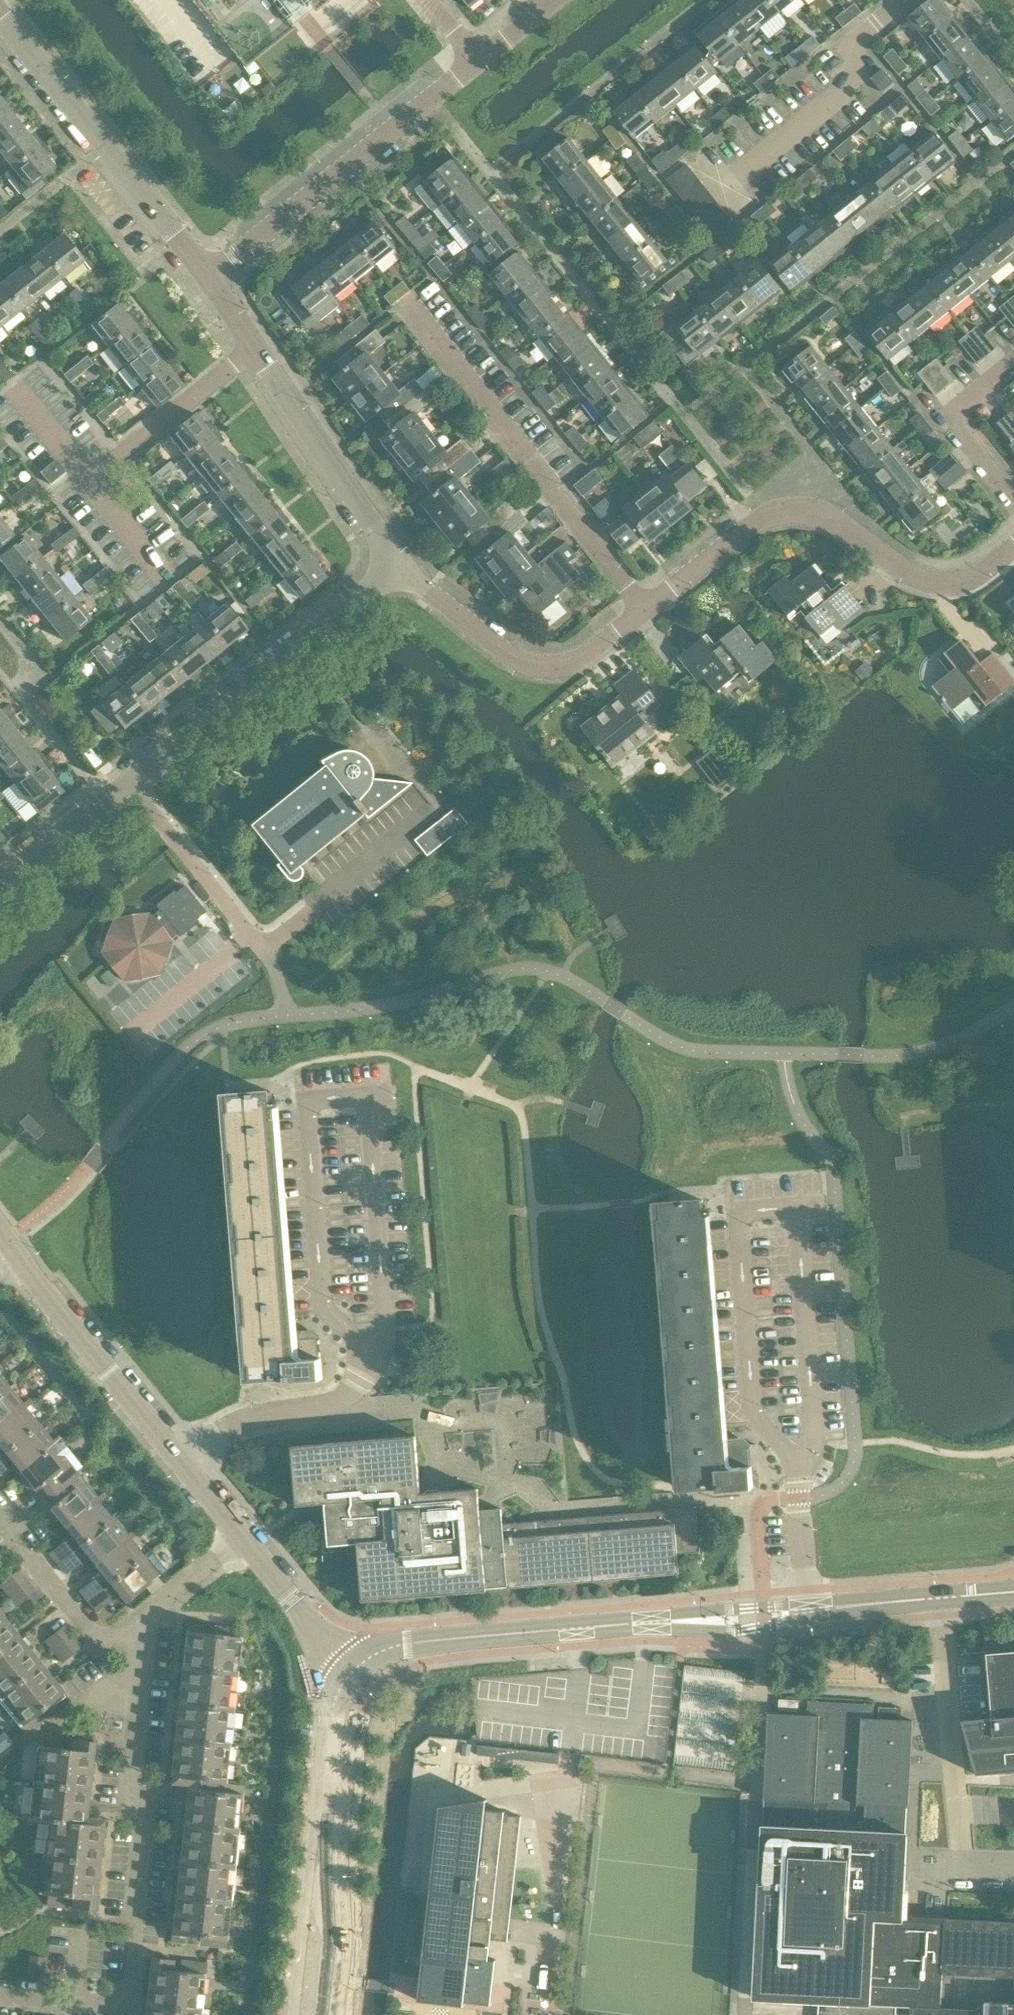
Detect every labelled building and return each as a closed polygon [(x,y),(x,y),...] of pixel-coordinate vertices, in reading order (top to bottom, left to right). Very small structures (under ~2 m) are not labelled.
[(228,45),(240,59),(314,0),(192,0),(228,45)] [(470,9),(481,0),(463,0),(470,9)] [(718,19),(739,46),(760,30),(738,3),(736,0),(735,0),(724,9),(726,13),(718,19)] [(738,3),(760,30),(761,29),(769,40),(789,24),(780,13),(769,0),(736,0),(738,3)] [(780,13),(797,0),(769,0),(780,13)] [(907,18),(924,39),(951,18),(944,10),(947,7),(942,0),(930,0),(907,18)] [(854,4),(845,12),(853,21),(862,14),(854,4)] [(845,12),(836,19),(843,28),(853,21),(845,12)] [(951,18),(924,39),(940,60),(967,38),(970,36),(960,23),(957,26),(951,18)] [(707,22),(695,33),(719,63),(739,46),(718,19),(710,26),(707,22)] [(967,38),(940,60),(957,80),(983,58),(977,50),(980,48),(970,36),(967,38)] [(814,37),(804,44),(812,54),(821,46),(814,37)] [(683,57),(675,63),(696,90),(717,74),(693,44),(680,54),(683,57)] [(812,54),(804,44),(795,52),(803,61),(812,54)] [(883,57),(890,66),(900,59),(892,49),(883,57)] [(983,58),(957,80),(973,100),(1000,79),(1003,76),(993,64),(990,67),(983,58)] [(900,59),(890,66),(898,75),(907,68),(900,59)] [(664,67),(652,77),(655,80),(676,107),(696,90),(675,63),(667,70),(664,67)] [(773,69),(764,77),(771,86),(780,79),(773,69)] [(870,78),(881,92),(893,83),(882,69),(870,78)] [(973,100),(989,121),(1013,100),(1013,97),(1009,91),(1012,88),(1003,76),(1000,79),(973,100)] [(642,89),(634,96),(656,123),(676,107),(655,80),(652,77),(640,86),(642,89)] [(771,86),(764,77),(755,84),(762,93),(771,86)] [(915,97),(923,107),(932,99),(925,90),(915,97)] [(10,103),(3,93),(0,95),(0,111),(10,103)] [(624,99),(611,110),(635,140),(656,123),(634,96),(626,102),(624,99)] [(932,99),(923,107),(930,116),(940,109),(932,99)] [(989,121),(1006,142),(1013,135),(1013,100),(989,121)] [(22,127),(14,116),(18,113),(10,103),(0,111),(0,145),(22,127)] [(891,103),(881,111),(889,120),(898,113),(891,103)] [(725,108),(716,115),(723,125),(733,117),(725,108)] [(889,120),(881,111),(872,118),(879,127),(889,120)] [(723,125),(716,115),(707,123),(714,132),(723,125)] [(602,131),(609,141),(619,133),(611,124),(602,131)] [(12,169),(43,144),(35,134),(31,137),(22,127),(0,145),(0,154),(12,169)] [(948,138),(955,147),(965,140),(957,131),(948,138)] [(933,132),(912,149),(933,175),(941,169),(944,172),(956,162),(933,132)] [(619,133),(609,141),(617,150),(626,142),(619,133)] [(850,136),(841,143),(848,152),(858,145),(850,136)] [(537,151),(536,156),(538,161),(539,162),(549,175),(553,173),(559,181),(586,159),(569,138),(556,149),(549,139),(540,147),(537,151)] [(685,140),(675,148),(683,157),(692,150),(685,140)] [(965,140),(955,147),(963,157),(972,149),(965,140)] [(848,152),(841,143),(832,151),(839,160),(848,152)] [(43,144),(12,169),(4,175),(20,196),(55,168),(46,157),(51,153),(43,144)] [(683,157),(675,148),(666,155),(674,164),(683,157)] [(912,149),(891,165),(913,192),(915,195),(927,185),(925,182),(933,175),(912,149)] [(455,158),(415,190),(432,211),(441,203),(468,182),(462,173),(465,171),(455,158)] [(586,159),(559,181),(566,189),(562,191),(572,204),(575,201),(602,180),(586,159)] [(635,172),(642,181),(651,174),(644,164),(635,172)] [(667,180),(675,190),(695,174),(687,164),(667,180)] [(891,165),(871,181),(892,208),(901,202),(903,205),(915,195),(913,192),(891,165)] [(809,168),(800,176),(808,185),(817,178),(809,168)] [(651,174),(642,181),(649,191),(659,183),(651,174)] [(675,190),(682,199),(702,183),(695,174),(675,190)] [(808,185),(800,176),(791,183),(798,193),(808,185)] [(575,201),(572,204),(582,216),(585,213),(591,221),(618,200),(602,180),(575,201)] [(871,181),(851,197),(872,224),(875,227),(887,218),(884,215),(892,208),(871,181)] [(468,182),(441,203),(457,223),(484,202),(487,199),(478,187),(474,190),(468,182)] [(682,199),(689,208),(709,192),(702,183),(682,199)] [(689,208),(697,217),(717,202),(709,192),(689,208)] [(851,197),(830,214),(852,240),(860,234),(862,237),(875,227),(872,224),(851,197)] [(484,202),(457,223),(474,244),(500,222),(494,214),(497,212),(487,199),(484,202)] [(618,200),(591,221),(598,230),(595,232),(605,244),(608,242),(635,220),(618,200)] [(769,201),(760,208),(767,218),(776,210),(769,201)] [(697,217),(704,227),(724,211),(717,202),(697,217)] [(667,213),(674,222),(684,214),(676,205),(667,213)] [(767,218),(760,208),(750,216),(758,225),(767,218)] [(724,211),(704,227),(712,236),(732,221),(724,211)] [(684,214),(674,222),(682,231),(691,224),(684,214)] [(830,214),(810,230),(832,257),(834,260),(846,250),(844,247),(852,240),(830,214)] [(396,224),(403,233),(413,226),(405,217),(396,224)] [(362,233),(353,239),(375,266),(396,249),(372,219),(359,229),(362,233)] [(987,233),(1011,262),(1013,260),(1013,225),(1010,219),(1002,226),(999,222),(987,233)] [(608,242),(605,244),(614,256),(617,254),(624,262),(651,241),(635,220),(608,242)] [(500,222),(474,244),(490,265),(520,241),(510,228),(507,230),(500,222)] [(413,226),(403,233),(411,242),(420,235),(413,226)] [(810,230),(790,246),(811,273),(819,266),(822,270),(834,260),(832,257),(810,230)] [(977,246),(969,252),(991,279),(1011,262),(987,233),(974,243),(977,246)] [(48,239),(38,247),(62,278),(83,262),(62,235),(51,243),(48,239)] [(343,242),(331,252),(333,255),(355,282),(375,266),(353,239),(345,246),(343,242)] [(721,239),(712,247),(719,256),(729,248),(721,239)] [(651,241),(624,262),(630,270),(627,273),(637,286),(643,292),(679,263),(673,256),(667,261),(651,241)] [(790,246),(769,263),(793,293),(806,283),(803,279),(811,273),(790,246)] [(31,259),(21,268),(42,295),(62,278),(38,247),(28,255),(31,259)] [(719,256),(712,247),(703,254),(710,263),(719,256)] [(321,265),(313,272),(334,298),(355,282),(333,255),(331,252),(318,262),(321,265)] [(519,252),(489,276),(505,297),(532,275),(526,267),(529,265),(519,252)] [(959,255),(946,265),(970,295),(991,279),(969,252),(961,258),(959,255)] [(428,265),(436,274),(445,267),(438,257),(428,265)] [(758,261),(737,278),(758,305),(767,299),(769,302),(782,291),(758,261)] [(936,278),(929,284),(950,311),(970,295),(946,265),(934,275),(936,278)] [(445,267),(436,274),(443,283),(452,276),(445,267)] [(0,277),(0,283),(22,311),(42,295),(21,268),(10,276),(7,271),(0,277)] [(292,288),(282,297),(303,323),(313,315),(319,322),(340,306),(334,298),(313,272),(305,278),(302,275),(290,285),(292,288)] [(681,272),(671,279),(679,288),(688,281),(681,272)] [(532,275),(505,297),(522,317),(549,296),(552,293),(542,281),(539,284),(532,275)] [(737,278),(717,294),(741,324),(753,315),(750,312),(758,305),(737,278)] [(679,288),(671,279),(662,287),(669,296),(679,288)] [(1,327),(22,311),(0,283),(0,325),(1,327)] [(403,283),(394,290),(402,299),(411,292),(403,283)] [(918,288),(906,298),(930,328),(950,311),(929,284),(921,291),(918,288)] [(68,295),(78,306),(85,300),(76,288),(68,295)] [(402,299),(394,290),(385,298),(393,307),(402,299)] [(549,296),(522,317),(538,337),(565,316),(558,308),(561,306),(552,293),(549,296)] [(717,294),(696,311),(718,338),(726,331),(728,334),(741,324),(717,294)] [(896,311),(888,317),(909,344),(930,328),(906,298),(893,308),(896,311)] [(85,300),(78,306),(87,318),(94,311),(85,300)] [(1009,301),(999,309),(1013,327),(1013,308),(1009,301)] [(90,326),(107,347),(138,321),(130,312),(126,315),(117,304),(90,326)] [(467,313),(474,322),(483,315),(476,305),(467,313)] [(674,323),(660,334),(687,367),(700,357),(712,347),(710,344),(718,338),(696,311),(676,327),(674,323)] [(363,315),(354,323),(361,332),(370,325),(363,315)] [(483,315),(474,322),(481,331),(490,324),(483,315)] [(565,316),(538,337),(554,358),(581,337),(584,334),(574,322),(571,324),(565,316)] [(878,320),(865,331),(889,360),(909,344),(888,317),(880,323),(878,320)] [(28,327),(37,339),(45,332),(36,321),(28,327)] [(107,347),(123,367),(150,345),(142,335),(146,331),(138,321),(107,347)] [(361,332),(354,323),(345,330),(352,339),(361,332)] [(977,327),(968,334),(986,357),(995,349),(977,327)] [(333,378),(351,400),(384,374),(369,356),(386,342),(376,330),(337,362),(343,370),(333,378)] [(45,332),(37,339),(46,350),(54,344),(45,332)] [(846,339),(853,348),(863,341),(855,332),(846,339)] [(581,337),(554,358),(570,378),(597,357),(591,349),(594,346),(584,334),(581,337)] [(986,357),(968,334),(959,341),(976,364),(986,357)] [(863,341),(853,348),(861,358),(870,350),(863,341)] [(123,367),(139,387),(171,362),(163,352),(158,356),(150,345),(123,367)] [(499,354),(506,363),(515,355),(508,346),(499,354)] [(812,347),(782,371),(793,384),(796,381),(802,389),(829,368),(812,347)] [(515,355),(506,363),(513,372),(523,365),(515,355)] [(87,356),(75,366),(81,373),(93,364),(87,356)] [(597,357),(570,378),(586,399),(613,377),(616,375),(607,363),(603,365),(597,357)] [(937,359),(928,366),(945,389),(955,382),(937,359)] [(171,362),(139,387),(156,408),(183,387),(174,376),(179,372),(171,362)] [(0,369),(0,376),(5,383),(13,377),(4,365),(0,369)] [(81,373),(75,366),(64,375),(70,383),(81,373)] [(945,389),(928,366),(918,374),(936,397),(945,389)] [(829,368),(802,389),(808,397),(805,399),(815,412),(845,388),(829,368)] [(878,380),(886,389),(895,382),(888,372),(878,380)] [(378,413),(385,422),(424,391),(415,379),(398,392),(384,374),(351,400),(367,421),(378,413)] [(613,377),(586,399),(602,419),(629,398),(623,390),(626,387),(616,375),(613,377)] [(895,382),(886,389),(893,398),(902,391),(895,382)] [(531,394),(539,403),(548,396),(540,387),(531,394)] [(845,388),(815,412),(825,424),(828,422),(835,430),(861,408),(845,388)] [(382,439),(399,460),(431,434),(417,416),(434,402),(424,391),(385,422),(392,431),(382,439)] [(548,396),(539,403),(546,413),(555,405),(548,396)] [(119,397),(108,406),(114,414),(126,405),(119,397)] [(629,398),(602,419),(619,440),(649,416),(639,403),(636,406),(629,398)] [(114,414),(108,406),(96,416),(103,423),(114,414)] [(861,408),(835,430),(841,438),(838,440),(848,453),(877,429),(861,408)] [(996,423),(1012,443),(1009,446),(1013,452),(1013,409),(996,423)] [(911,420),(918,430),(927,422),(920,413),(911,420)] [(168,435),(184,456),(216,431),(208,421),(203,425),(195,414),(168,435)] [(927,422),(918,430),(926,439),(935,431),(927,422)] [(633,439),(642,450),(662,434),(654,423),(633,439)] [(563,435),(571,444),(580,437),(573,427),(563,435)] [(877,429),(848,453),(858,465),(861,463),(867,470),(894,449),(877,429)] [(184,456),(201,477),(228,455),(219,445),(224,441),(216,431),(184,456)] [(419,478),(426,487),(472,451),(463,439),(446,452),(431,434),(399,460),(415,481),(419,478)] [(580,437),(571,444),(578,453),(587,446),(580,437)] [(665,476),(644,492),(671,526),(692,509),(686,502),(705,487),(688,466),(672,446),(659,456),(671,472),(665,476)] [(894,449),(867,470),(873,478),(870,481),(880,493),(910,469),(894,449)] [(423,504),(440,525),(473,499),(459,481),(482,462),(472,451),(426,487),(434,496),(423,504)] [(929,471),(937,481),(960,463),(952,453),(929,471)] [(201,477),(217,497),(248,472),(240,462),(236,465),(228,455),(201,477)] [(514,466),(507,459),(492,471),(499,478),(514,466)] [(65,472),(55,460),(40,473),(49,484),(65,472)] [(171,461),(159,471),(165,478),(177,469),(171,461)] [(960,463),(937,481),(945,491),(968,473),(960,463)] [(910,469),(880,493),(890,506),(893,503),(899,511),(926,490),(910,469)] [(573,486),(582,497),(603,481),(594,470),(573,486)] [(165,478),(159,471),(148,480),(154,487),(165,478)] [(217,497),(233,517),(260,496),(252,485),(256,481),(248,472),(217,497)] [(34,479),(23,488),(29,496),(41,487),(34,479)] [(29,496),(23,488),(11,497),(18,505),(29,496)] [(926,490),(899,511),(906,519),(903,521),(913,535),(943,511),(926,490)] [(671,526),(644,492),(623,509),(623,510),(617,515),(605,499),(592,510),(608,530),(624,551),(644,535),(650,543),(671,526)] [(233,517),(249,537),(281,512),(273,502),(268,506),(260,496),(233,517)] [(467,538),(474,547),(520,511),(511,499),(488,517),(473,499),(440,525),(457,546),(467,538)] [(203,502),(192,511),(198,519),(209,510),(203,502)] [(198,519),(192,511),(180,520),(186,528),(198,519)] [(477,560),(494,581),(527,554),(513,536),(529,523),(520,511),(474,547),(481,557),(477,560)] [(249,537),(266,558),(293,536),(284,526),(289,522),(281,512),(249,537)] [(13,536),(0,519),(0,546),(13,536)] [(73,527),(61,536),(67,544),(79,535),(73,527)] [(67,544),(61,536),(50,545),(56,553),(67,544)] [(266,558),(282,578),(313,553),(306,543),(301,547),(293,536),(266,558)] [(10,583),(41,558),(25,537),(0,556),(0,561),(7,569),(2,573),(10,583)] [(235,542),(224,552),(230,559),(242,550),(235,542)] [(527,554),(494,581),(511,602),(521,593),(528,602),(526,604),(536,617),(535,617),(536,618),(557,601),(555,598),(581,577),(569,563),(578,556),(567,542),(537,566),(527,554)] [(230,559),(224,552),(212,561),(219,568),(230,559)] [(313,553),(282,578),(299,599),(326,578),(317,566),(321,563),(313,553)] [(23,589),(31,599),(58,578),(41,558),(10,583),(18,593),(23,589)] [(849,583),(836,594),(814,566),(793,584),(788,578),(791,576),(790,575),(769,593),(790,619),(801,611),(821,636),(822,636),(821,635),(842,619),(847,625),(866,609),(861,603),(864,601),(863,600),(860,603),(847,586),(850,584),(849,583)] [(105,567),(94,576),(100,584),(111,575),(105,567)] [(100,584),(94,576),(82,586),(88,593),(100,584)] [(35,614),(43,623),(74,598),(58,578),(31,599),(39,610),(35,614)] [(171,587),(180,599),(188,593),(179,581),(171,587)] [(268,583),(257,592),(263,600),(274,591),(268,583)] [(263,600),(257,592),(245,601),(251,609),(263,600)] [(188,593),(180,599),(190,610),(197,604),(188,593)] [(74,598),(43,623),(50,633),(55,630),(64,641),(91,619),(74,598)] [(225,604),(204,620),(229,652),(239,644),(236,640),(247,631),(225,604)] [(130,620),(139,632),(147,625),(138,614),(130,620)] [(204,620),(184,637),(206,664),(216,655),(220,660),(229,652),(204,620)] [(147,625),(139,632),(149,643),(156,637),(147,625)] [(679,657),(694,675),(700,670),(716,691),(715,691),(716,692),(741,672),(749,683),(776,661),(779,664),(779,663),(760,639),(759,640),(761,642),(756,647),(739,625),(711,648),(701,634),(700,635),(702,638),(686,651),(683,648),(683,649),(685,652),(679,657)] [(184,637),(164,653),(189,685),(199,677),(195,672),(206,664),(184,637)] [(933,686),(941,695),(940,696),(952,711),(953,710),(970,697),(981,710),(1013,684),(1013,681),(992,654),(979,664),(961,641),(939,658),(950,672),(933,686)] [(90,652),(99,664),(107,658),(98,646),(90,652)] [(164,653),(144,669),(165,696),(175,688),(179,692),(189,685),(164,653)] [(107,658),(99,664),(108,675),(116,669),(107,658)] [(144,669),(123,686),(148,717),(158,709),(155,705),(165,696),(144,669)] [(609,706),(582,727),(613,766),(615,764),(611,758),(634,740),(639,746),(655,733),(643,718),(661,704),(634,671),(615,686),(624,696),(610,708),(609,706)] [(148,717),(123,686),(122,687),(103,702),(102,702),(90,712),(107,734),(120,724),(124,729),(135,720),(139,725),(148,717)] [(12,718),(4,708),(0,711),(0,727),(12,718)] [(0,727),(0,761),(24,741),(16,731),(20,727),(12,718),(0,727)] [(0,761),(0,767),(13,783),(45,758),(37,748),(32,752),(24,741),(0,761)] [(714,749),(698,762),(718,787),(734,774),(714,749)] [(302,867),(367,815),(369,819),(414,784),(414,783),(375,779),(375,777),(375,774),(375,772),(374,770),(374,768),(373,766),(372,764),(371,762),(370,760),(368,758),(366,757),(365,755),(361,753),(359,752),(355,751),(352,751),(348,751),(346,751),(344,752),(341,752),(339,753),(324,761),(327,767),(254,825),(283,862),(279,865),(289,878),(290,879),(292,880),(293,881),(295,882),(297,882),(299,881),(301,880),(302,879),(303,878),(304,876),(305,875),(305,874),(305,872),(304,870),(304,869),(303,868),(302,867)] [(13,783),(1,793),(16,812),(29,802),(30,804),(38,814),(65,792),(57,783),(48,772),(53,768),(45,758),(13,783)] [(468,824),(455,808),(415,841),(428,856),(468,824)] [(206,912),(184,886),(175,893),(173,891),(155,906),(159,910),(151,916),(149,913),(113,919),(100,953),(123,981),(159,975),(172,941),(168,937),(175,930),(181,937),(199,922),(197,920),(206,912)] [(249,1381),(288,1377),(288,1383),(323,1380),(320,1338),(292,1339),(272,1093),(226,1096),(249,1381)] [(718,1486),(718,1491),(753,1488),(750,1446),(723,1448),(703,1201),(657,1205),(679,1489),(718,1486)] [(8,1387),(0,1377),(0,1394),(8,1387)] [(0,1394),(0,1425),(29,1401),(27,1399),(21,1404),(10,1389),(16,1384),(14,1382),(8,1387),(0,1394)] [(38,1425),(25,1408),(31,1404),(29,1401),(0,1425),(0,1456),(38,1425)] [(19,1471),(59,1439),(58,1437),(51,1441),(38,1425),(0,1456),(0,1473),(12,1463),(19,1471)] [(416,1437),(292,1447),(297,1506),(325,1503),(328,1546),(357,1543),(362,1601),(486,1591),(486,1589),(508,1587),(508,1589),(679,1575),(677,1554),(700,1552),(696,1508),(503,1525),(501,1505),(480,1507),(478,1489),(421,1494),(416,1437)] [(22,1483),(38,1503),(76,1472),(65,1458),(71,1453),(59,1439),(19,1471),(26,1480),(22,1483)] [(57,1519),(64,1528),(104,1495),(103,1493),(97,1498),(76,1472),(38,1503),(54,1522),(57,1519)] [(49,1553),(57,1564),(113,1519),(100,1502),(106,1497),(104,1495),(64,1528),(71,1536),(49,1553)] [(88,1557),(94,1565),(134,1532),(133,1530),(127,1535),(113,1519),(57,1564),(66,1574),(88,1557)] [(79,1591),(87,1601),(143,1556),(130,1540),(136,1535),(134,1532),(94,1565),(101,1573),(79,1591)] [(143,1556),(87,1601),(96,1612),(118,1594),(125,1603),(159,1575),(165,1570),(149,1551),(143,1556)] [(8,1596),(27,1580),(18,1570),(0,1584),(0,1586),(8,1596)] [(27,1580),(8,1596),(17,1607),(36,1591),(27,1580)] [(17,1635),(0,1614),(0,1649),(17,1635)] [(186,1631),(182,1668),(237,1674),(237,1671),(234,1671),(238,1641),(241,1641),(241,1637),(228,1636),(228,1628),(226,1628),(214,1626),(214,1634),(200,1633),(201,1625),(187,1623),(186,1631)] [(45,1641),(53,1652),(72,1637),(63,1626),(45,1641)] [(0,1649),(0,1695),(39,1663),(17,1635),(0,1649)] [(72,1637),(53,1652),(62,1663),(81,1648),(72,1637)] [(962,1721),(976,1775),(1013,1771),(1013,1652),(986,1654),(991,1718),(970,1720),(962,1721)] [(0,1695),(0,1699),(19,1722),(17,1724),(19,1727),(24,1734),(67,1698),(39,1663),(0,1695)] [(677,1767),(735,1773),(746,1672),(688,1665),(677,1767)] [(182,1668),(178,1704),(233,1710),(234,1707),(231,1707),(234,1677),(237,1677),(237,1674),(182,1668)] [(779,1711),(798,1712),(799,1701),(779,1700),(779,1711)] [(764,1800),(829,1804),(827,1829),(762,1826),(753,1999),(819,2002),(818,2014),(896,2014),(897,2006),(911,2007),(910,2014),(1013,2014),(1013,2003),(985,2002),(985,2003),(974,2010),(941,2008),(942,1974),(1013,1977),(1013,1924),(949,1921),(949,1919),(945,1918),(945,1921),(911,1919),(911,1917),(903,1916),(904,1886),(913,1721),(901,1720),(902,1708),(879,1707),(878,1719),(873,1719),(874,1704),(808,1701),(807,1715),(768,1713),(764,1800)] [(178,1704),(174,1740),(229,1746),(230,1743),(227,1742),(230,1712),(233,1713),(233,1710),(178,1704)] [(33,1781),(33,1783),(88,1789),(92,1752),(93,1742),(71,1739),(70,1750),(62,1749),(64,1738),(46,1737),(45,1747),(37,1746),(36,1750),(39,1751),(36,1781),(33,1781)] [(170,1777),(188,1779),(187,1784),(225,1787),(226,1779),(223,1778),(226,1748),(229,1748),(229,1746),(174,1740),(170,1777)] [(520,1750),(478,1745),(477,1755),(519,1760),(520,1750)] [(38,1821),(46,1822),(46,1821),(84,1825),(84,1824),(88,1789),(33,1783),(32,1786),(35,1787),(32,1817),(29,1816),(28,1820),(38,1821)] [(187,1784),(183,1825),(238,1831),(238,1828),(235,1828),(239,1798),(242,1798),(242,1794),(224,1792),(225,1787),(187,1784)] [(439,1806),(422,1963),(468,1968),(468,1967),(467,1966),(468,1958),(488,1961),(489,1959),(487,1959),(489,1940),(508,1942),(508,1940),(506,1940),(520,1818),(521,1818),(521,1816),(503,1814),(504,1813),(505,1813),(505,1811),(485,1809),(486,1801),(487,1801),(487,1799),(439,1806)] [(43,1854),(43,1857),(98,1863),(102,1826),(84,1824),(84,1825),(46,1821),(46,1822),(46,1824),(49,1824),(46,1854),(43,1854)] [(183,1825),(179,1861),(234,1867),(234,1864),(231,1864),(235,1834),(238,1834),(238,1831),(183,1825)] [(39,1890),(39,1894),(47,1895),(46,1906),(63,1907),(64,1897),(72,1897),(71,1908),(93,1911),(94,1900),(98,1863),(43,1857),(42,1860),(45,1860),(42,1890),(39,1890)] [(179,1861),(175,1897),(230,1903),(231,1900),(227,1900),(231,1869),(234,1870),(234,1867),(179,1861)] [(171,1934),(170,1942),(184,1943),(185,1935),(198,1937),(197,1945),(225,1948),(226,1940),(227,1936),(224,1935),(227,1905),(230,1906),(230,1903),(175,1897),(171,1934)] [(30,1956),(28,1975),(42,1977),(44,1958),(30,1956)] [(150,1966),(145,2005),(200,2011),(201,2008),(198,2008),(201,1978),(204,1978),(205,1971),(205,1963),(180,1961),(179,1971),(171,1971),(172,1960),(156,1958),(151,1958),(150,1958),(150,1966)] [(144,2014),(197,2014),(200,2014),(200,2011),(145,2005),(144,2014)]
